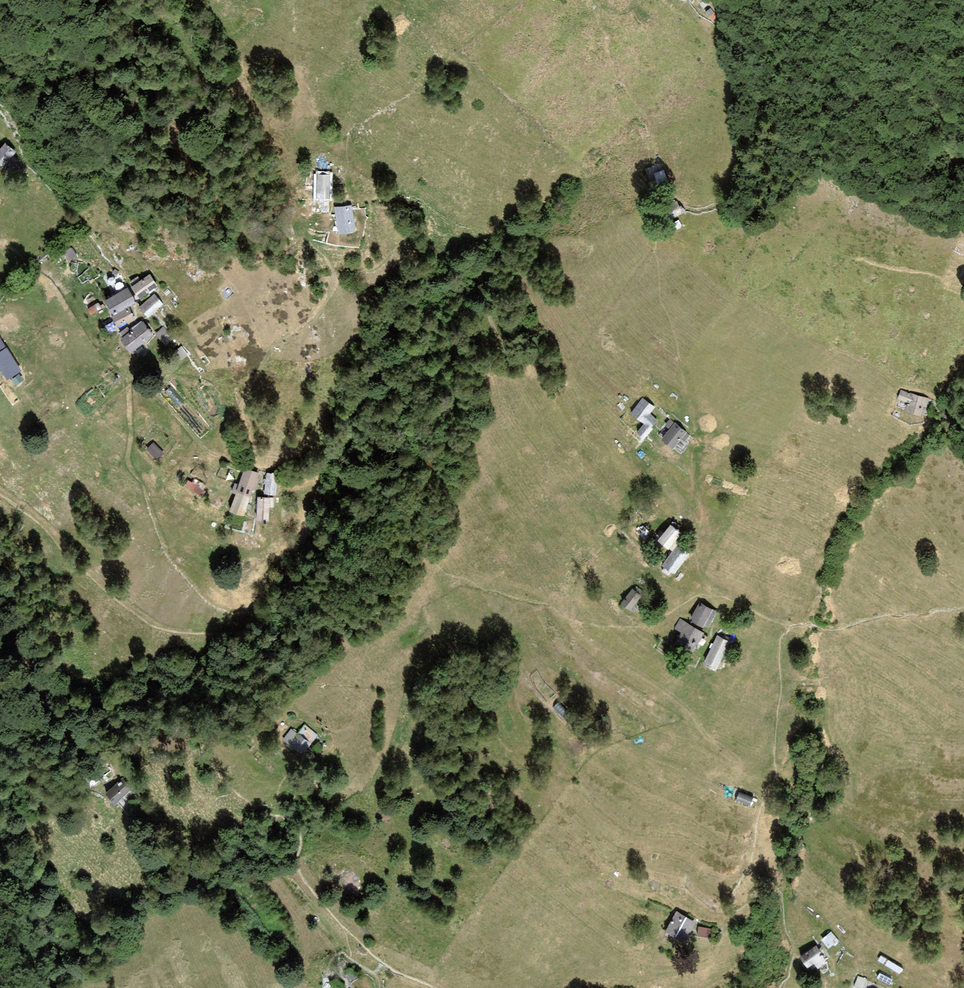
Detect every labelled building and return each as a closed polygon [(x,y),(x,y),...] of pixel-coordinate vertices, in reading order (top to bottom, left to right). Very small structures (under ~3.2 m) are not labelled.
[(5,143),(0,149),(0,166),(2,168),(16,152),(5,143)] [(661,163),(645,168),(652,185),(668,180),(661,163)] [(329,175),(317,175),(317,200),(330,200),(329,175)] [(678,201),(662,206),(666,219),(682,214),(678,201)] [(351,204),(334,207),(339,234),(356,231),(351,204)] [(133,286),(131,287),(139,298),(157,286),(149,275),(141,281),(133,286)] [(133,286),(141,281),(137,276),(129,281),(133,286)] [(128,308),(136,302),(128,288),(105,301),(113,316),(128,308)] [(154,294),(139,308),(148,318),(163,304),(154,294)] [(113,316),(111,317),(117,328),(134,319),(128,308),(113,316)] [(132,353),(154,335),(143,322),(121,340),(132,353)] [(175,339),(164,327),(155,334),(166,347),(175,339)] [(21,371),(7,347),(0,352),(0,369),(7,380),(21,371)] [(929,398),(901,390),(898,400),(908,403),(905,412),(920,417),(923,407),(926,408),(929,398)] [(643,399),(631,414),(643,425),(636,433),(644,440),(653,429),(652,427),(657,420),(649,414),(654,408),(643,399)] [(670,429),(661,440),(673,449),(681,439),(684,442),(690,435),(670,419),(665,425),(670,429)] [(147,450),(157,460),(163,454),(153,444),(147,450)] [(257,474),(244,469),(236,491),(251,496),(253,488),(255,489),(258,481),(255,480),(257,474)] [(278,474),(267,472),(264,494),(276,495),(278,474)] [(202,498),(206,491),(203,490),(206,485),(195,478),(192,483),(188,480),(185,486),(202,498)] [(229,511),(244,516),(251,496),(236,491),(229,511)] [(257,521),(269,522),(269,507),(273,507),(273,498),(257,498),(257,521)] [(670,525),(658,541),(668,549),(681,534),(670,525)] [(689,554),(677,546),(662,566),(674,575),(689,554)] [(632,590),(621,603),(629,610),(641,597),(632,590)] [(718,612),(700,602),(690,621),(703,628),(704,625),(709,628),(718,612)] [(704,633),(681,618),(674,629),(682,634),(676,643),(692,653),(704,633)] [(717,636),(705,661),(716,667),(729,641),(717,636)] [(573,713),(561,700),(553,707),(565,720),(573,713)] [(303,755),(317,735),(305,726),(299,734),(291,729),(283,740),(303,755)] [(131,790),(122,779),(105,793),(114,804),(131,790)] [(743,789),(739,799),(753,804),(757,795),(743,789)] [(121,800),(126,811),(144,802),(138,791),(121,800)] [(696,922),(676,911),(665,932),(684,943),(696,922)] [(713,929),(699,927),(697,936),(711,939),(713,929)] [(829,950),(839,941),(831,931),(821,940),(829,950)] [(816,947),(800,958),(807,969),(814,964),(818,969),(827,963),(816,947)] [(900,975),(904,969),(881,955),(877,961),(900,975)] [(890,985),(893,980),(880,973),(877,978),(890,985)] [(858,976),(854,986),(858,987),(863,987),(866,979),(858,976)]
